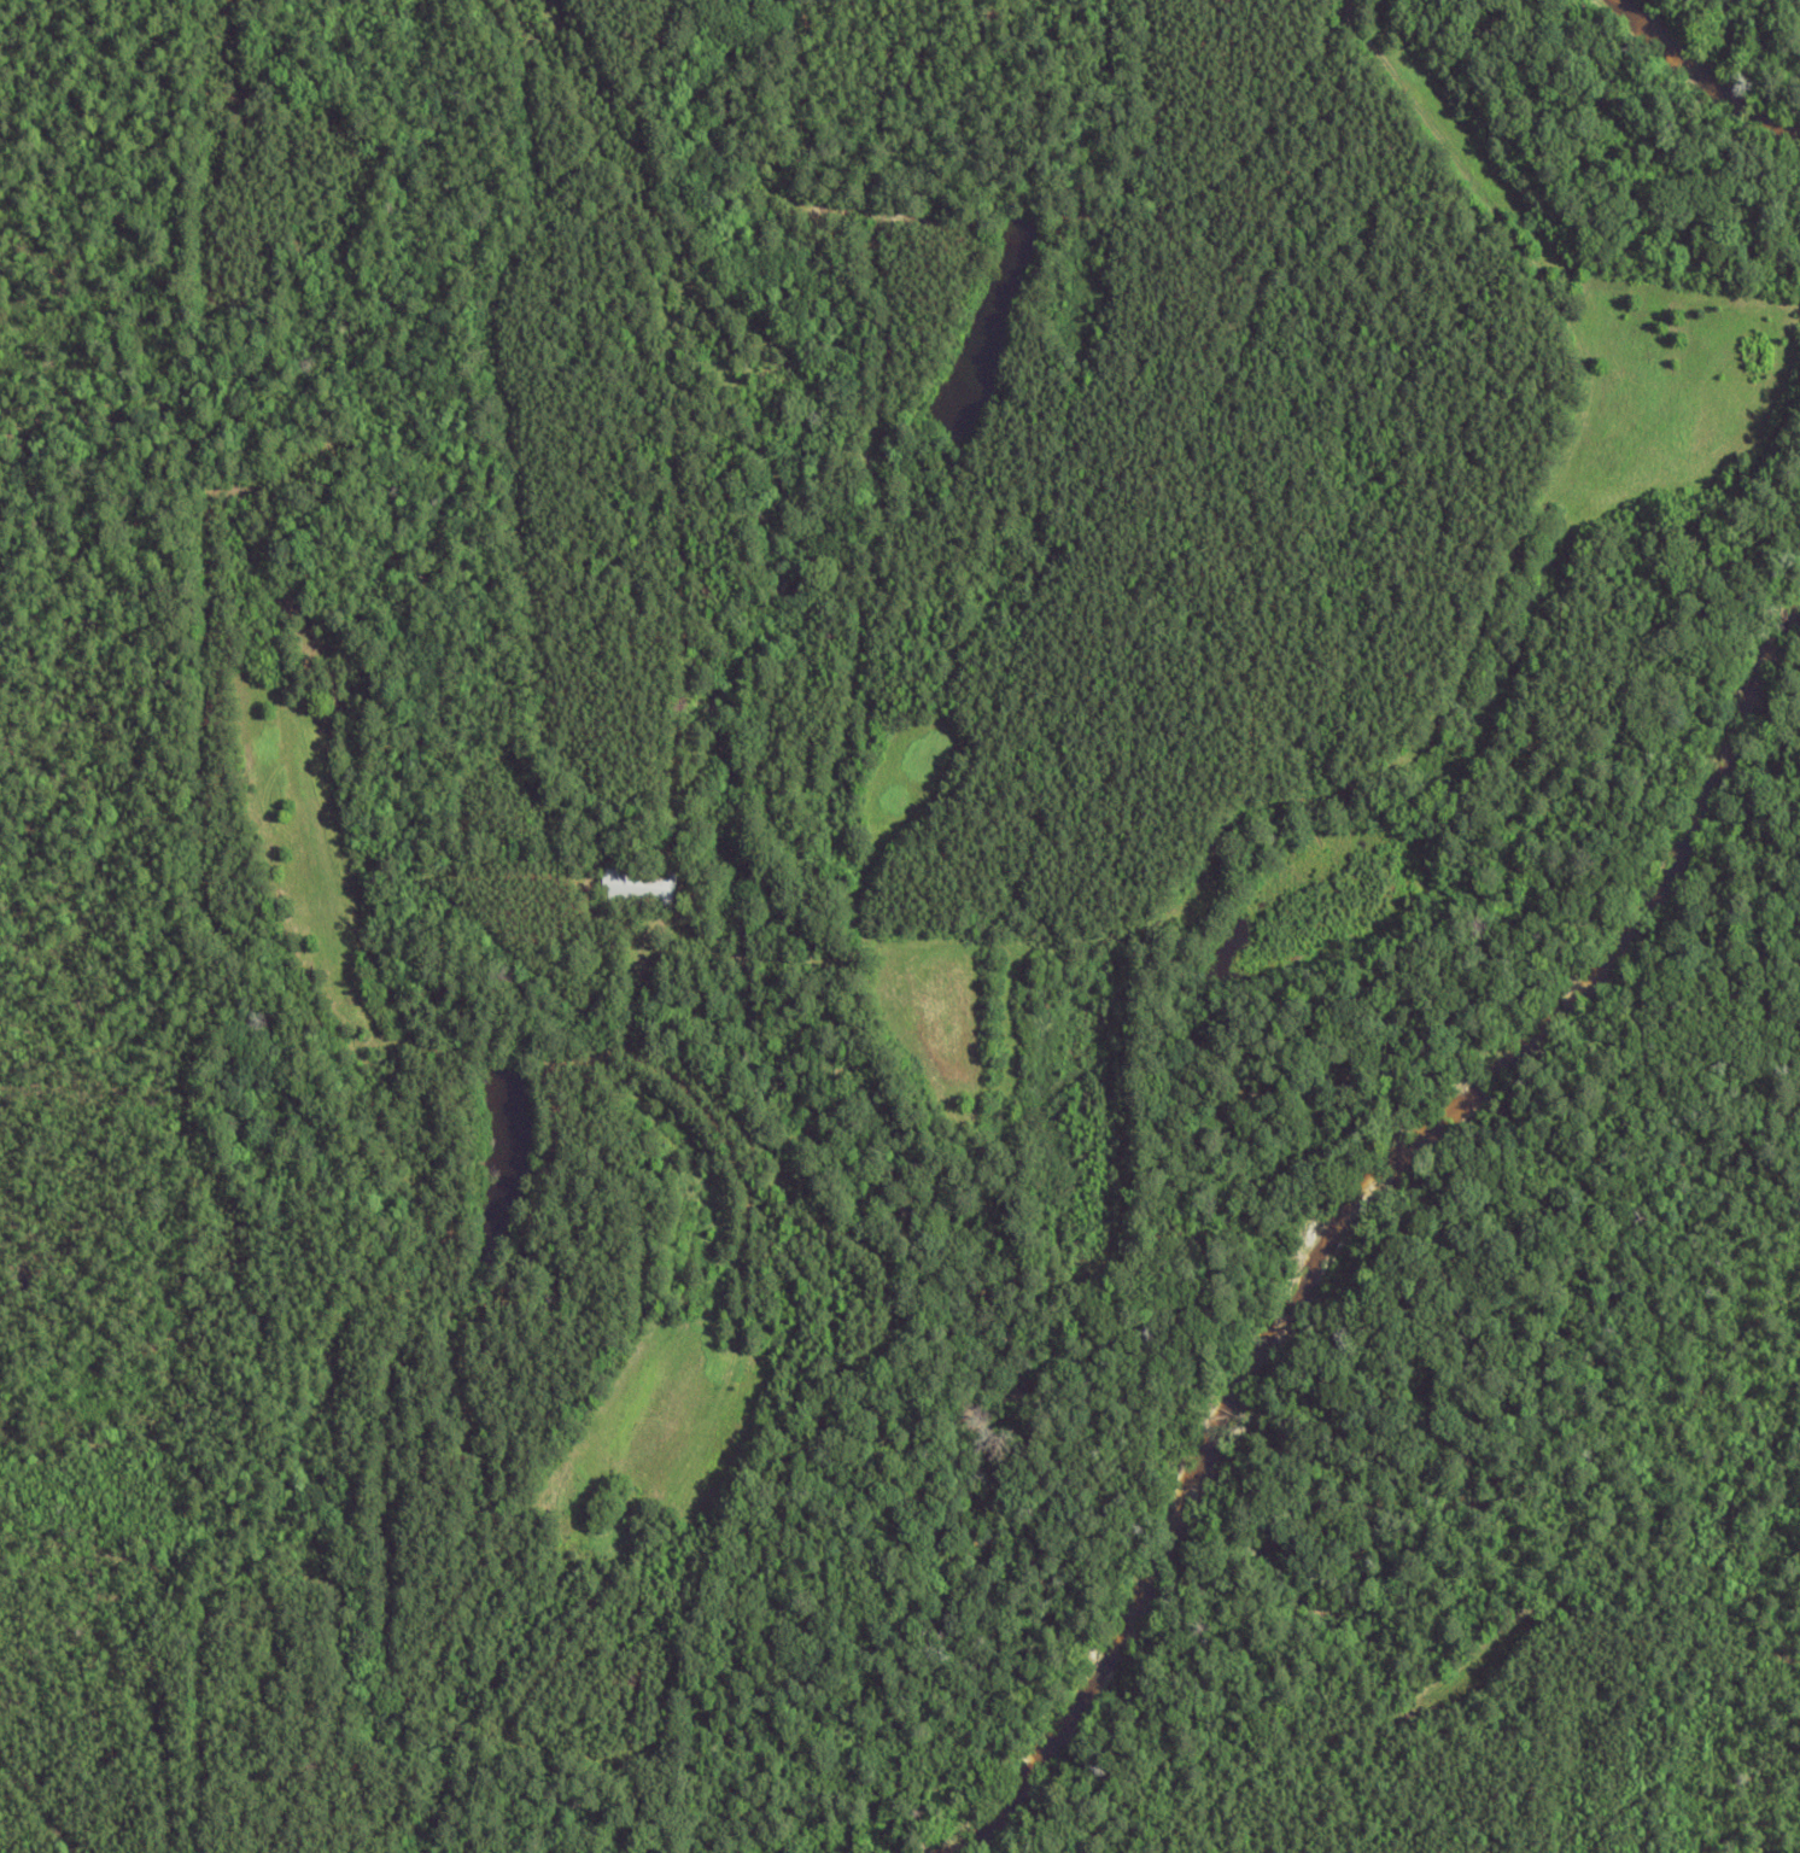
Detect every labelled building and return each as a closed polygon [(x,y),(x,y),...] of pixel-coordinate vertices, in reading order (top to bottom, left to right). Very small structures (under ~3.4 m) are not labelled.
[(602,904),(608,863),(682,872),(677,913),(602,904)]
